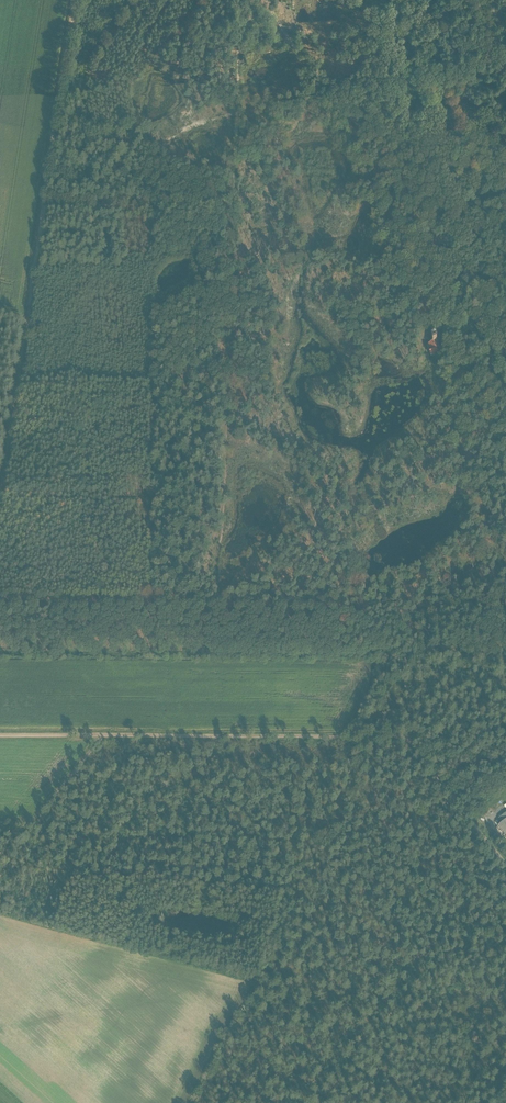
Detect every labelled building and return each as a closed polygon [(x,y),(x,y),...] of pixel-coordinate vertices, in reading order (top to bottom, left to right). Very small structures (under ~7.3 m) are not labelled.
[(433,343),(428,345),(432,356),(441,353),(436,338),(431,340),(433,343)] [(498,826),(505,837),(505,820),(498,826)]
